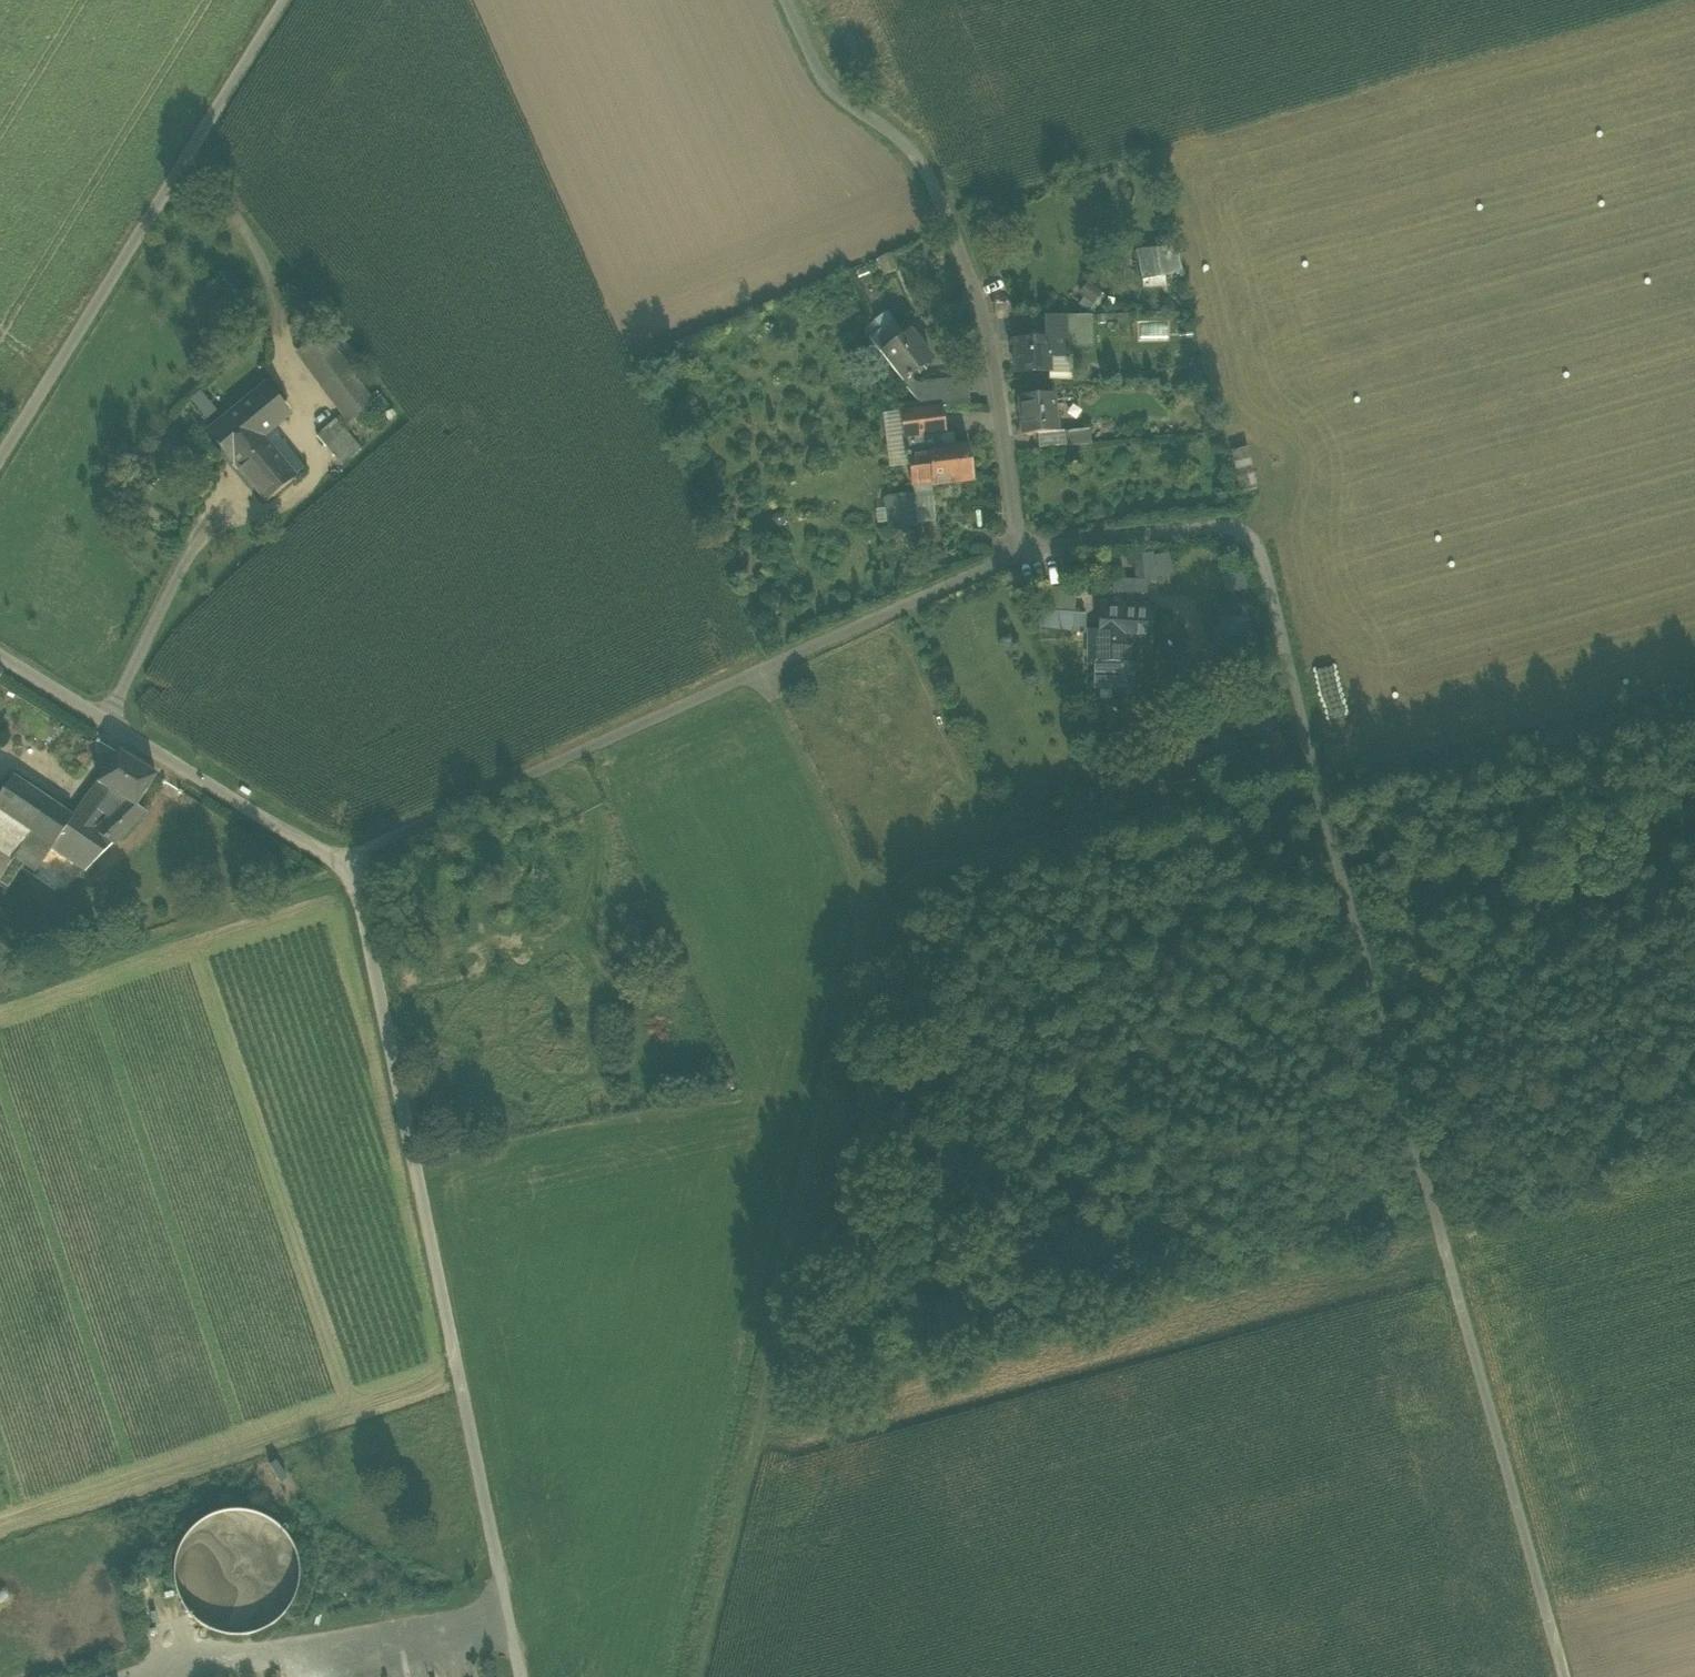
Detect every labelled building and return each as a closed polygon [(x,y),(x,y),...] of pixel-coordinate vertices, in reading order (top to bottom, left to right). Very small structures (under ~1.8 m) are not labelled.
[(1176,246),(1135,250),(1141,279),(1183,275),(1176,246)] [(899,269),(890,251),(878,257),(886,275),(899,269)] [(1102,292),(1086,281),(1078,294),(1093,304),(1102,292)] [(881,329),(894,346),(906,337),(887,311),(863,329),(870,338),(881,329)] [(1046,330),(1068,329),(1076,329),(1075,316),(1075,314),(1045,316),(1046,330)] [(1075,316),(1076,329),(1076,340),(1068,340),(1068,347),(1093,347),(1092,316),(1075,316)] [(327,343),(313,323),(291,339),(324,386),(346,370),(343,367),(327,343)] [(870,338),(883,355),(894,346),(881,329),(870,338)] [(1068,356),(1068,347),(1068,340),(1068,329),(1046,330),(1046,339),(1050,339),(1050,356),(1068,356)] [(906,337),(894,346),(883,355),(902,381),(909,376),(931,360),(911,333),(906,337)] [(340,334),(327,343),(343,367),(357,357),(340,334)] [(1017,340),(1018,371),(1048,371),(1050,371),(1050,356),(1050,339),(1046,339),(1017,340)] [(1068,356),(1050,356),(1050,371),(1048,371),(1048,379),(1073,381),(1073,356),(1068,356)] [(367,401),(346,370),(324,386),(345,417),(367,401)] [(921,405),(922,406),(926,397),(915,383),(909,376),(902,381),(921,405)] [(921,405),(924,409),(943,407),(970,404),(968,378),(926,381),(921,384),(915,383),(926,397),(922,406),(921,405)] [(210,433),(238,467),(267,443),(261,436),(270,428),(287,414),(266,388),(210,433)] [(217,411),(200,391),(188,401),(206,421),(217,411)] [(1021,397),(1024,436),(1037,435),(1057,433),(1054,394),(1021,397)] [(391,410),(381,395),(369,404),(380,418),(391,410)] [(924,409),(923,409),(926,436),(940,434),(946,433),(943,407),(924,409)] [(904,439),(926,436),(923,409),(901,412),(904,439)] [(904,439),(901,412),(883,414),(889,468),(910,466),(909,456),(907,457),(904,439)] [(316,437),(325,446),(343,430),(334,420),(316,437)] [(287,467),(296,460),(270,428),(261,436),(267,443),(287,467)] [(325,446),(333,456),(351,439),(343,430),(325,446)] [(1064,432),(1066,447),(1092,444),(1091,430),(1064,432)] [(1057,433),(1037,435),(1039,449),(1066,447),(1064,432),(1057,433)] [(910,466),(913,486),(932,483),(932,485),(973,480),(968,445),(942,449),(940,434),(926,436),(904,439),(907,457),(909,456),(910,466)] [(360,449),(351,439),(333,456),(342,466),(360,449)] [(287,467),(267,443),(238,467),(266,501),(295,478),(294,476),(287,467)] [(1230,451),(1240,492),(1258,488),(1248,447),(1230,451)] [(287,467),(294,476),(303,469),(296,460),(287,467)] [(932,483),(913,486),(914,494),(917,526),(937,524),(932,485),(932,483)] [(887,530),(917,526),(914,494),(883,498),(887,530)] [(1154,556),(1160,578),(1173,574),(1168,552),(1154,556)] [(1160,578),(1154,556),(1153,553),(1142,554),(1142,555),(1145,580),(1147,579),(1160,578)] [(1145,580),(1142,555),(1126,556),(1127,566),(1133,566),(1135,579),(1145,580)] [(1228,593),(1216,595),(1227,650),(1252,647),(1240,573),(1225,575),(1228,593)] [(1145,580),(1135,579),(1113,578),(1113,592),(1147,594),(1147,579),(1145,580)] [(1046,587),(1045,611),(1074,613),(1075,589),(1046,587)] [(1150,636),(1152,608),(1101,605),(1099,630),(1089,630),(1089,660),(1096,660),(1096,687),(1123,687),(1124,698),(1139,698),(1139,678),(1134,678),(1135,660),(1150,661),(1153,636),(1150,636)] [(1044,629),(1084,632),(1085,614),(1074,613),(1045,611),(1044,629)] [(98,783),(99,783),(136,806),(137,806),(156,775),(118,752),(98,783)] [(31,831),(54,846),(74,817),(13,775),(0,794),(0,810),(31,831)] [(99,783),(74,817),(113,844),(145,811),(137,806),(136,806),(99,783)] [(14,858),(15,858),(31,831),(0,810),(0,848),(14,858)] [(85,871),(113,844),(74,817),(54,846),(52,849),(85,871)] [(52,849),(54,846),(31,831),(15,858),(23,864),(35,872),(51,848),(52,849)] [(1,877),(14,858),(0,848),(0,878),(1,877)] [(23,864),(15,858),(14,858),(1,877),(10,884),(23,864)] [(10,884),(1,877),(0,878),(0,882),(8,887),(10,884)] [(256,1520),(224,1518),(196,1533),(179,1560),(178,1591),(193,1619),(219,1636),(251,1637),(279,1622),(296,1596),(297,1564),(282,1536),(256,1520)]
